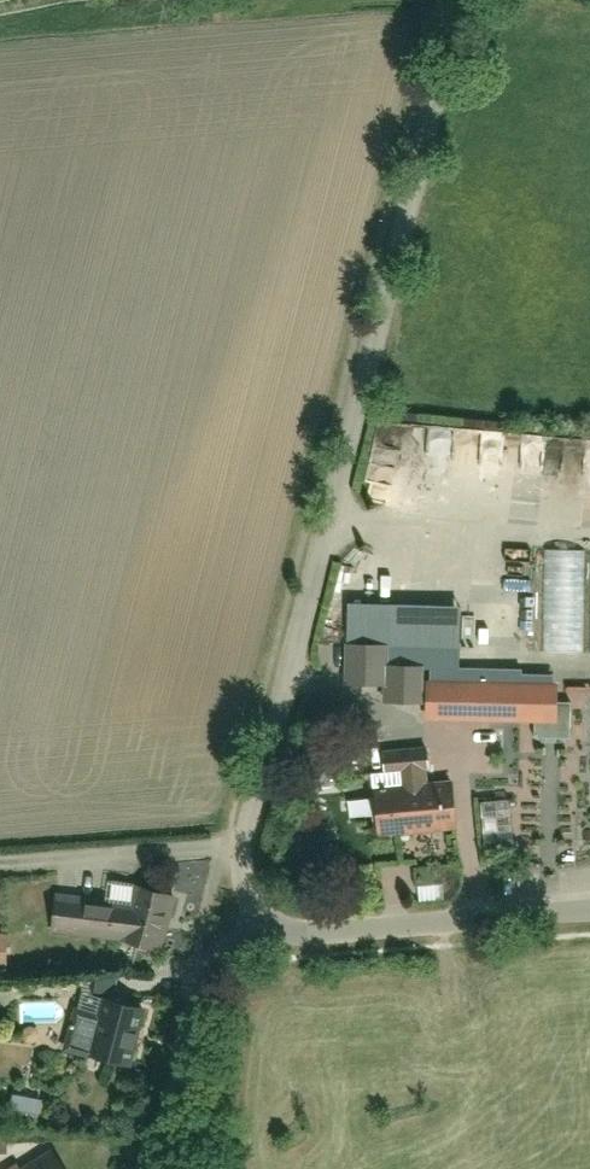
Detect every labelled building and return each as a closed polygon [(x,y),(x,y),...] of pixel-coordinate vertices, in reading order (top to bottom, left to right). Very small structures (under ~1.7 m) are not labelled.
[(546,554),(544,654),(585,655),(587,555),(546,554)] [(456,610),(346,607),(343,692),(381,694),(381,709),(422,710),(421,725),(505,727),(505,740),(519,740),(519,764),(546,765),(547,741),(577,742),(580,673),(455,670),(456,610)] [(374,799),(376,839),(455,835),(453,795),(421,797),(420,778),(430,777),(429,751),(379,754),(380,780),(398,779),(399,798),(374,799)] [(312,772),(312,789),(336,788),(336,771),(312,772)] [(476,810),(480,856),(511,854),(507,808),(476,810)] [(58,895),(51,932),(122,943),(120,952),(164,958),(174,910),(157,908),(160,893),(120,888),(117,904),(58,895)] [(418,889),(418,904),(443,904),(442,889),(418,889)] [(5,974),(8,940),(0,940),(0,973),(5,974)] [(78,1057),(128,1069),(142,1012),(91,999),(78,1057)] [(50,1152),(22,1168),(61,1168),(50,1152)] [(316,1158),(308,1168),(348,1168),(316,1158)]
